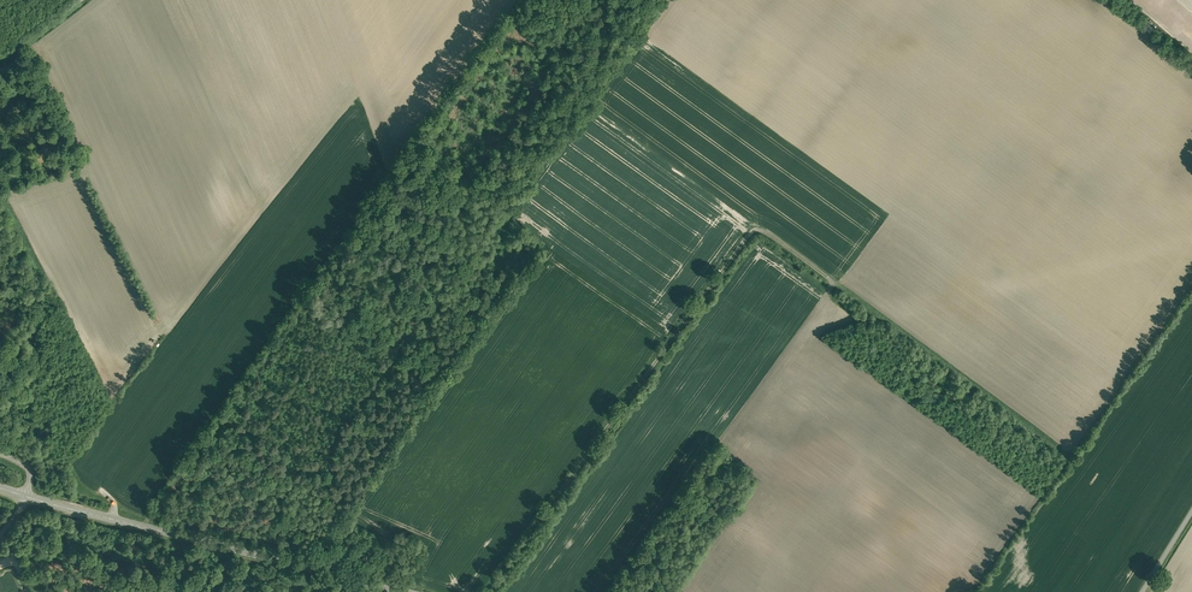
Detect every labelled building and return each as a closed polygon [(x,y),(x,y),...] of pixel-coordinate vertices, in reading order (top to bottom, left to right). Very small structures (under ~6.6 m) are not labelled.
[(1148,22),(1144,27),(1151,33),(1155,28),(1148,22)]
